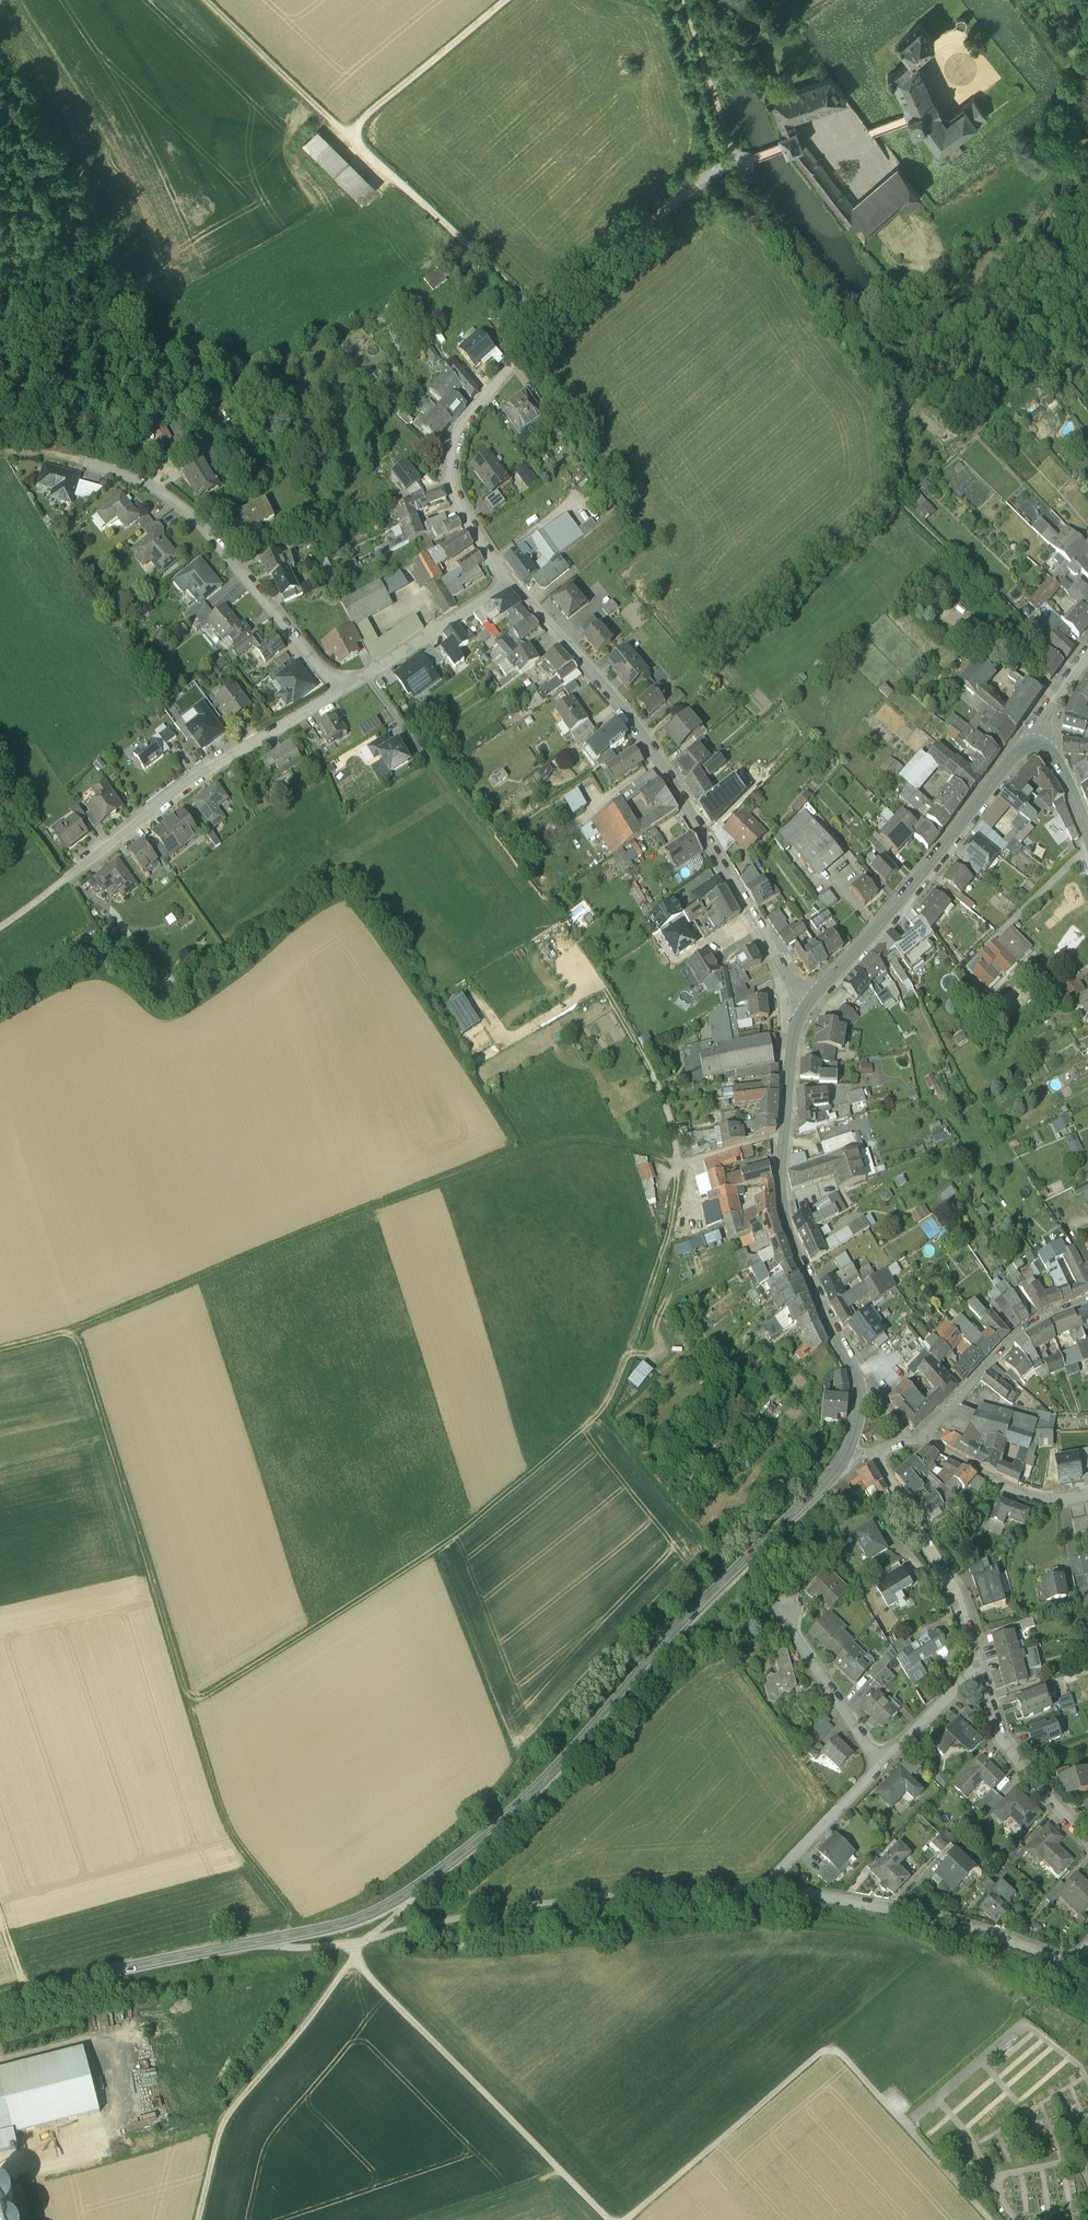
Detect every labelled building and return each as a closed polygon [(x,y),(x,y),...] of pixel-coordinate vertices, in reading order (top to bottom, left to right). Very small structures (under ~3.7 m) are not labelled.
[(956,24),(956,25),(957,26),(957,27),(958,27),(958,28),(959,29),(960,29),(961,29),(962,29),(963,29),(964,28),(965,28),(966,27),(966,26),(967,25),(967,24),(967,23),(966,22),(966,21),(965,20),(964,19),(963,19),(962,19),(961,19),(960,19),(959,20),(958,20),(957,21),(957,22),(956,23),(956,24)] [(933,146),(933,147),(932,148),(932,149),(932,151),(933,153),(935,154),(936,155),(938,155),(940,155),(942,154),(943,152),(944,148),(988,115),(973,97),(946,118),(940,104),(918,56),(936,41),(921,22),(896,42),(908,57),(890,72),(889,73),(888,74),(887,75),(887,76),(886,77),(886,78),(886,79),(887,80),(887,81),(887,82),(888,83),(889,83),(890,83),(891,84),(892,84),(902,104),(908,119),(912,127),(918,124),(933,146)] [(790,151),(801,145),(800,142),(793,120),(848,101),(830,77),(798,87),(765,97),(767,104),(772,103),(782,131),(778,133),(784,148),(786,151),(786,153),(790,151)] [(1011,92),(1012,93),(1012,94),(1013,94),(1014,95),(1015,95),(1016,95),(1017,94),(1018,94),(1019,93),(1019,92),(1019,91),(1019,90),(1019,89),(1019,88),(1018,88),(1018,87),(1017,87),(1016,86),(1015,86),(1014,86),(1013,87),(1012,88),(1011,89),(1011,90),(1011,91),(1011,92)] [(378,190),(318,131),(303,146),(363,205),(378,190)] [(801,145),(790,151),(864,245),(908,210),(912,214),(922,206),(918,200),(922,197),(904,175),(890,185),(858,212),(806,143),(801,145)] [(401,336),(394,341),(401,351),(408,347),(401,336)] [(479,336),(462,351),(475,366),(492,351),(479,336)] [(451,364),(446,367),(454,379),(456,380),(462,388),(472,400),(479,392),(453,362),(451,364)] [(372,367),(362,378),(368,384),(379,373),(372,367)] [(466,407),(454,397),(462,388),(456,380),(454,379),(448,370),(431,390),(444,403),(439,408),(452,422),(466,407)] [(537,406),(527,392),(524,392),(521,394),(520,397),(514,401),(531,424),(542,416),(543,415),(537,406)] [(531,424),(514,401),(509,405),(506,404),(504,406),(503,409),(502,409),(512,424),(518,433),(519,432),(531,424)] [(543,402),(537,406),(543,415),(542,416),(544,418),(551,414),(543,402)] [(452,422),(439,408),(431,417),(446,430),(452,422)] [(407,409),(400,416),(412,427),(418,421),(407,409)] [(431,417),(422,427),(437,440),(446,430),(431,417)] [(512,424),(507,427),(515,439),(521,435),(519,432),(518,433),(512,424)] [(931,452),(933,461),(939,459),(937,450),(931,452)] [(469,466),(490,494),(496,490),(509,480),(488,452),(469,466)] [(208,473),(200,460),(202,459),(201,459),(182,471),(186,478),(189,476),(194,486),(193,487),(200,498),(208,493),(208,492),(217,487),(218,488),(209,472),(208,473)] [(516,470),(531,489),(542,481),(528,461),(516,470)] [(414,473),(407,463),(408,463),(407,462),(395,471),(403,481),(401,483),(407,491),(418,483),(421,480),(415,472),(414,473)] [(80,478),(44,467),(38,487),(58,493),(60,497),(59,502),(71,506),(78,483),(80,478)] [(103,490),(78,483),(74,498),(88,502),(103,490)] [(424,496),(418,483),(407,491),(391,497),(395,506),(397,505),(411,500),(424,496)] [(443,490),(424,497),(427,505),(446,498),(443,490)] [(505,502),(496,490),(490,494),(482,499),(491,512),(505,502)] [(139,518),(122,496),(98,515),(105,524),(115,515),(126,528),(139,518)] [(424,497),(424,496),(411,500),(416,512),(429,507),(427,505),(424,497)] [(411,500),(397,505),(403,524),(418,518),(416,512),(411,500)] [(235,515),(224,520),(228,528),(239,522),(248,540),(256,536),(258,539),(266,537),(260,525),(273,519),(264,501),(235,515)] [(220,513),(224,520),(235,515),(232,508),(220,513)] [(137,523),(145,533),(156,524),(148,514),(137,523)] [(567,514),(543,532),(559,556),(583,537),(567,514)] [(418,518),(403,524),(407,534),(410,541),(415,539),(424,534),(418,518)] [(457,518),(435,530),(437,534),(445,530),(447,534),(461,526),(457,518)] [(1058,540),(1039,521),(1032,528),(1051,546),(1058,540)] [(156,524),(145,533),(149,538),(150,540),(158,534),(161,531),(156,524)] [(1086,545),(1068,529),(1058,540),(1051,546),(1059,554),(1066,561),(1070,565),(1073,562),(1078,557),(1078,558),(1083,552),(1082,550),(1086,546),(1086,545)] [(424,534),(415,539),(425,557),(429,555),(428,553),(440,547),(431,531),(424,534)] [(559,556),(543,532),(532,540),(550,564),(559,556)] [(466,533),(452,542),(452,544),(441,549),(444,555),(445,557),(447,561),(472,544),(466,533)] [(163,540),(158,534),(150,540),(149,538),(134,551),(143,564),(152,557),(157,562),(154,565),(162,575),(179,561),(168,547),(167,548),(162,542),(163,540)] [(384,554),(410,541),(407,534),(381,547),(384,554)] [(524,547),(505,561),(514,573),(527,563),(525,561),(531,556),(524,547)] [(440,548),(428,553),(429,555),(432,560),(444,555),(441,549),(440,548)] [(477,551),(471,554),(478,565),(483,561),(477,551)] [(280,553),(262,560),(270,579),(274,577),(288,571),(280,553)] [(471,554),(458,563),(470,577),(461,584),(454,573),(443,579),(447,586),(447,585),(454,597),(486,576),(483,572),(478,565),(471,554)] [(1066,561),(1059,554),(1054,559),(1061,566),(1066,561)] [(425,557),(416,562),(429,587),(443,579),(434,564),(432,560),(429,555),(425,557)] [(444,555),(432,560),(434,564),(445,557),(444,555)] [(348,571),(361,565),(357,556),(344,562),(348,571)] [(550,564),(536,575),(532,578),(541,588),(545,588),(569,569),(559,556),(550,564)] [(1078,557),(1073,562),(1081,571),(1085,576),(1087,573),(1087,566),(1081,561),(1078,558),(1078,557)] [(222,588),(200,561),(191,568),(174,582),(182,593),(188,588),(193,594),(191,596),(198,604),(199,606),(204,602),(222,588)] [(1061,566),(1051,579),(1055,583),(1056,583),(1067,569),(1070,565),(1066,561),(1061,566)] [(1081,571),(1073,562),(1070,565),(1067,569),(1074,575),(1078,575),(1081,571)] [(527,563),(514,573),(523,586),(532,578),(536,575),(532,570),(527,563)] [(288,571),(274,577),(282,598),(294,593),(299,591),(290,570),(288,571)] [(400,570),(341,602),(354,626),(367,619),(392,605),(387,597),(408,585),(400,570)] [(458,606),(443,579),(429,587),(444,615),(458,606)] [(1055,583),(1051,579),(1043,587),(1052,596),(1060,587),(1056,583),(1055,583)] [(1078,581),(1067,594),(1081,607),(1084,609),(1087,605),(1087,590),(1078,581)] [(578,596),(570,587),(554,601),(568,619),(585,605),(578,596)] [(294,593),(282,598),(285,604),(296,598),(294,593)] [(519,605),(509,593),(485,608),(491,618),(494,622),(507,614),(517,629),(532,620),(531,620),(532,619),(519,605)] [(582,593),(578,596),(585,605),(589,601),(582,593)] [(612,600),(602,608),(607,615),(618,607),(612,600)] [(199,606),(198,604),(183,615),(189,623),(195,618),(208,608),(204,602),(199,606)] [(235,620),(224,606),(214,615),(207,620),(209,622),(219,634),(235,620)] [(1076,613),(1073,611),(1067,616),(1070,619),(1065,625),(1071,630),(1079,638),(1087,627),(1087,613),(1084,609),(1081,607),(1076,613)] [(208,608),(195,618),(202,627),(209,622),(207,620),(214,615),(208,608)] [(494,627),(491,628),(486,621),(491,618),(485,608),(473,615),(483,627),(485,630),(491,635),(499,641),(502,639),(494,627)] [(378,639),(365,647),(373,661),(423,628),(416,615),(378,639)] [(592,616),(583,624),(590,633),(596,627),(598,625),(596,623),(597,622),(592,616)] [(195,618),(189,623),(197,632),(202,627),(195,618)] [(367,619),(354,626),(365,647),(378,639),(367,619)] [(517,629),(513,632),(519,641),(539,627),(532,619),(531,620),(532,620),(517,629)] [(235,620),(219,634),(224,640),(227,638),(234,646),(251,632),(244,624),(240,626),(235,620)] [(1060,620),(1051,630),(1050,629),(1044,638),(1055,649),(1062,639),(1071,630),(1065,625),(1060,620)] [(464,636),(456,625),(444,634),(449,641),(456,651),(468,643),(464,636)] [(361,641),(353,626),(345,630),(354,645),(361,641)] [(610,643),(596,627),(590,633),(584,638),(598,654),(610,643)] [(1028,635),(1021,628),(1016,633),(1024,640),(1028,635)] [(345,630),(327,640),(340,663),(358,653),(354,645),(345,630)] [(483,632),(478,635),(483,641),(491,635),(485,630),(483,632)] [(470,632),(464,636),(468,643),(474,638),(470,632)] [(274,635),(261,645),(254,636),(248,640),(253,646),(265,662),(284,648),(274,635)] [(518,654),(505,637),(502,639),(499,641),(496,643),(499,647),(509,659),(510,659),(518,654)] [(1074,649),(1062,639),(1055,649),(1066,659),(1074,649)] [(248,640),(232,652),(237,658),(253,646),(248,640)] [(456,651),(449,641),(440,648),(441,648),(448,658),(454,667),(463,660),(456,651)] [(1037,644),(1033,649),(1038,654),(1045,646),(1040,642),(1037,644)] [(1063,664),(1045,646),(1038,654),(1043,659),(1040,662),(1044,665),(1039,672),(1050,681),(1063,664)] [(492,652),(502,664),(509,659),(499,647),(492,652)] [(539,661),(527,647),(518,654),(510,659),(509,659),(502,664),(508,672),(516,666),(522,673),(539,661)] [(567,658),(558,647),(546,658),(555,669),(558,666),(563,671),(573,665),(567,658)] [(433,648),(422,656),(430,666),(434,663),(437,667),(443,662),(436,652),(433,648)] [(448,658),(441,648),(436,652),(443,661),(448,658)] [(633,656),(626,648),(607,665),(628,689),(649,671),(634,654),(633,656)] [(285,653),(274,662),(278,668),(283,665),(290,660),(285,653)] [(394,674),(412,697),(438,679),(430,666),(422,656),(420,653),(407,663),(408,666),(404,669),(403,668),(394,674)] [(979,660),(959,682),(973,695),(976,698),(983,690),(996,675),(979,660)] [(287,670),(276,678),(277,680),(286,691),(280,696),(287,705),(297,697),(298,700),(315,687),(309,679),(308,680),(305,676),(306,675),(297,663),(287,670)] [(278,668),(268,676),(273,683),(277,680),(276,678),(287,670),(283,665),(278,668)] [(558,677),(561,682),(577,670),(573,665),(563,671),(557,676),(558,677)] [(1008,712),(1002,720),(1015,732),(1042,694),(1013,673),(1009,678),(1017,684),(1013,688),(1014,692),(1019,696),(1008,712)] [(561,682),(558,677),(540,690),(541,690),(546,697),(563,685),(561,682)] [(1086,680),(1074,697),(1084,703),(1087,705),(1087,677),(1086,680)] [(385,685),(380,679),(376,682),(380,689),(385,685)] [(574,681),(564,688),(568,695),(579,688),(574,681)] [(973,695),(959,682),(952,690),(967,702),(973,695)] [(535,683),(520,693),(525,700),(526,700),(541,690),(540,690),(535,683)] [(665,704),(659,697),(665,692),(658,685),(637,703),(649,718),(665,704)] [(882,685),(877,690),(887,699),(892,694),(882,685)] [(249,706),(234,686),(216,699),(231,721),(246,710),(245,709),(249,706)] [(541,690),(526,700),(530,705),(527,706),(529,708),(531,707),(533,709),(547,700),(546,697),(541,690)] [(1008,712),(983,690),(976,698),(990,710),(992,711),(1002,721),(1002,720),(1008,712)] [(679,691),(667,701),(673,708),(685,698),(679,691)] [(976,698),(973,695),(967,702),(984,716),(990,710),(976,698)] [(1082,709),(1084,703),(1074,697),(1065,716),(1087,722),(1087,719),(1087,712),(1082,709)] [(572,698),(555,710),(556,710),(558,709),(565,720),(580,709),(572,698)] [(406,703),(399,708),(402,712),(409,708),(406,703)] [(186,726),(193,735),(203,748),(224,733),(202,704),(194,710),(199,717),(187,725),(186,726)] [(580,709),(565,720),(573,731),(571,732),(572,733),(588,721),(580,709)] [(1015,732),(1002,720),(1002,721),(992,711),(980,724),(998,740),(1005,746),(1015,732)] [(336,713),(315,727),(327,744),(347,731),(336,713)] [(700,729),(687,714),(666,732),(679,747),(692,736),(700,729)] [(967,727),(952,715),(945,724),(951,729),(961,735),(965,729),(967,727)] [(367,735),(384,724),(379,716),(362,727),(367,735)] [(1065,716),(1062,727),(1077,731),(1084,733),(1087,722),(1065,716)] [(187,740),(193,735),(186,726),(187,725),(182,719),(175,724),(187,740)] [(588,721),(572,733),(578,742),(595,730),(588,721)] [(617,723),(590,745),(598,755),(599,756),(609,747),(626,734),(617,723)] [(974,732),(975,733),(992,747),(998,740),(980,724),(974,732)] [(700,729),(692,736),(697,741),(703,736),(707,732),(703,726),(700,729)] [(169,727),(158,735),(165,745),(176,736),(169,727)] [(961,735),(951,729),(946,734),(963,750),(966,746),(958,739),(961,735)] [(992,747),(975,733),(973,736),(965,729),(961,735),(958,739),(966,746),(974,753),(975,755),(989,769),(1000,753),(992,747)] [(697,741),(692,745),(696,750),(699,747),(700,748),(707,742),(703,736),(697,741)] [(387,737),(369,748),(375,759),(380,756),(380,755),(393,747),(387,737)] [(950,749),(945,743),(943,742),(941,740),(937,745),(950,757),(953,759),(955,757),(950,749)] [(162,755),(152,741),(134,754),(144,768),(162,755)] [(290,741),(270,753),(282,774),(303,762),(290,741)] [(1062,741),(1063,755),(1069,756),(1079,757),(1079,756),(1083,757),(1083,753),(1087,753),(1087,742),(1082,743),(1079,743),(1062,741)] [(393,747),(380,755),(380,756),(390,773),(408,762),(397,744),(393,747)] [(950,757),(937,745),(926,759),(937,769),(943,774),(954,760),(953,759),(950,757)] [(609,747),(599,756),(598,755),(593,759),(598,766),(604,763),(615,755),(609,747)] [(708,763),(698,750),(700,748),(699,747),(696,750),(677,766),(689,781),(699,772),(703,769),(711,761),(708,763)] [(619,761),(610,766),(610,768),(617,779),(642,763),(634,751),(619,761)] [(728,758),(723,752),(719,755),(724,761),(728,758)] [(975,755),(974,753),(969,759),(976,766),(977,767),(985,775),(989,769),(975,755)] [(1083,753),(1083,757),(1079,756),(1079,757),(1069,756),(1069,767),(1072,772),(1074,771),(1087,767),(1086,762),(1087,761),(1087,753),(1083,753)] [(906,771),(899,779),(909,787),(916,793),(937,769),(926,759),(921,754),(906,771)] [(615,755),(604,763),(607,768),(608,769),(610,768),(610,766),(619,761),(615,755)] [(711,761),(703,769),(705,772),(710,777),(725,764),(724,761),(719,755),(711,761)] [(968,770),(955,759),(954,760),(943,774),(954,783),(956,784),(968,770)] [(1049,773),(1034,759),(1016,780),(1024,787),(1032,778),(1041,787),(1049,774),(1049,773)] [(906,771),(895,762),(888,769),(899,779),(906,771)] [(488,774),(495,784),(508,775),(501,765),(488,774)] [(545,765),(533,774),(540,783),(552,775),(545,765)] [(977,767),(976,766),(971,771),(969,769),(968,770),(956,784),(968,795),(981,780),(985,775),(977,767)] [(1074,771),(1080,789),(1087,786),(1087,767),(1074,771)] [(653,772),(633,784),(640,795),(660,782),(653,772)] [(701,775),(699,772),(685,784),(698,805),(712,795),(701,775)] [(742,772),(732,780),(743,794),(752,785),(742,772)] [(1064,796),(1049,774),(1041,787),(1044,793),(1039,798),(1048,808),(1052,804),(1056,809),(1065,803),(1063,798),(1064,796)] [(100,798),(96,801),(93,800),(87,804),(90,808),(99,820),(109,813),(110,810),(113,808),(116,809),(122,804),(105,780),(96,786),(95,791),(100,798)] [(712,795),(698,805),(710,826),(743,794),(732,780),(712,795)] [(1024,787),(1016,780),(1008,790),(1017,797),(1024,802),(1032,793),(1024,787)] [(657,800),(667,793),(660,782),(640,795),(647,806),(657,800)] [(956,784),(954,783),(935,808),(950,821),(968,796),(968,795),(956,784)] [(222,818),(214,807),(226,798),(216,784),(194,801),(212,825),(222,818)] [(624,805),(640,795),(633,784),(617,794),(620,800),(624,805)] [(909,787),(899,799),(907,806),(917,794),(916,793),(909,787)] [(577,788),(564,796),(574,812),(587,803),(577,788)] [(1008,790),(1000,799),(1008,806),(1023,819),(1030,824),(1037,818),(1028,809),(1026,807),(1028,806),(1024,802),(1017,797),(1008,790)] [(806,791),(790,809),(795,814),(811,795),(806,791)] [(678,811),(667,793),(657,800),(662,808),(636,825),(641,833),(678,811)] [(926,800),(917,794),(907,806),(915,812),(922,805),(926,800)] [(1038,798),(1028,809),(1037,818),(1046,807),(1048,808),(1039,798),(1038,798)] [(1000,799),(993,808),(1001,814),(1008,806),(1000,799)] [(624,805),(620,800),(604,810),(625,844),(641,833),(636,825),(624,805)] [(935,808),(926,800),(922,805),(929,810),(929,809),(932,812),(927,819),(942,831),(950,821),(935,808)] [(85,814),(77,802),(70,807),(75,814),(78,819),(85,814)] [(915,812),(907,806),(902,812),(902,813),(909,819),(915,812)] [(99,820),(90,808),(84,812),(93,824),(99,820)] [(993,808),(981,822),(991,830),(995,825),(993,823),(1001,814),(993,808)] [(182,810),(153,831),(160,840),(170,853),(198,833),(182,810)] [(625,844),(604,810),(591,818),(592,820),(595,825),(599,831),(612,851),(625,844)] [(915,812),(909,819),(917,826),(921,821),(922,821),(925,817),(917,810),(915,812)] [(825,837),(805,813),(801,816),(780,834),(774,840),(784,853),(791,847),(800,858),(825,837)] [(902,813),(880,836),(893,848),(897,852),(906,843),(904,841),(911,833),(910,833),(917,826),(909,819),(902,813)] [(78,819),(75,814),(55,829),(66,844),(86,829),(78,819)] [(747,821),(742,816),(736,823),(733,823),(726,830),(734,838),(733,839),(736,842),(739,844),(741,842),(748,848),(754,842),(757,842),(762,837),(755,830),(758,828),(749,819),(747,821)] [(1023,819),(1014,829),(1020,834),(1021,835),(1030,824),(1023,819)] [(595,825),(592,820),(580,828),(588,838),(599,831),(595,825)] [(211,831),(203,821),(199,824),(207,834),(211,831)] [(917,826),(910,833),(911,833),(928,849),(938,837),(922,821),(921,821),(917,826)] [(998,855),(1008,846),(1003,841),(991,830),(981,822),(972,834),(973,835),(977,838),(996,853),(998,855)] [(734,838),(726,830),(722,825),(714,833),(725,854),(736,842),(733,839),(734,838)] [(1074,825),(1066,829),(1072,841),(1079,838),(1074,825)] [(1014,829),(1003,841),(1008,846),(1020,834),(1014,829)] [(220,841),(212,830),(211,831),(207,834),(215,845),(220,841)] [(153,831),(148,835),(155,844),(160,840),(153,831)] [(666,846),(658,833),(653,836),(662,849),(666,846)] [(692,834),(678,843),(688,861),(703,852),(692,834)] [(155,844),(148,835),(143,838),(151,849),(156,846),(155,844)] [(893,848),(880,836),(877,840),(878,842),(885,849),(888,853),(893,848)] [(825,837),(800,858),(814,874),(829,862),(831,864),(841,855),(825,837)] [(151,849),(143,838),(129,849),(142,867),(156,857),(151,849)] [(996,853),(977,838),(963,855),(967,858),(982,870),(996,853)] [(885,849),(878,842),(874,846),(879,852),(881,853),(885,849)] [(688,861),(678,843),(665,851),(675,869),(688,861)] [(632,847),(625,851),(631,860),(638,855),(632,847)] [(136,882),(118,856),(93,874),(101,885),(112,877),(122,891),(136,882)] [(898,871),(884,856),(878,862),(872,856),(866,862),(871,868),(877,874),(885,883),(898,871)] [(982,870),(967,858),(963,863),(978,875),(982,870)] [(973,879),(956,866),(944,881),(947,884),(961,894),(973,879)] [(760,879),(752,867),(740,880),(746,888),(760,879)] [(885,883),(877,874),(872,878),(880,888),(885,883)] [(635,875),(628,880),(641,901),(648,896),(635,875)] [(716,877),(691,893),(698,904),(709,897),(724,888),(724,887),(717,877),(718,877),(717,876),(716,877)] [(760,879),(746,888),(758,908),(780,895),(777,888),(770,892),(762,878),(760,879)] [(864,878),(851,889),(864,905),(878,894),(864,878)] [(961,894),(947,884),(943,889),(960,902),(964,897),(961,894)] [(724,888),(709,897),(713,904),(717,911),(732,901),(724,888)] [(837,902),(828,890),(817,898),(820,903),(826,911),(837,902)] [(950,905),(935,892),(922,908),(926,912),(920,918),(929,930),(943,913),(950,905)] [(673,897),(649,913),(659,928),(668,923),(684,913),(680,907),(677,903),(673,897)] [(698,904),(696,905),(684,913),(690,923),(707,912),(713,904),(709,897),(698,904)] [(973,904),(964,897),(960,902),(969,910),(973,904)] [(732,901),(717,911),(720,915),(703,925),(708,935),(725,925),(725,924),(740,915),(732,901)] [(826,911),(820,903),(813,907),(819,915),(825,923),(832,919),(826,911)] [(954,908),(950,905),(943,913),(947,916),(954,908)] [(786,922),(779,910),(767,918),(778,935),(788,928),(784,923),(786,922)] [(684,913),(668,923),(677,937),(685,950),(700,940),(694,931),(690,923),(684,913)] [(920,918),(911,926),(914,931),(915,930),(920,937),(924,934),(924,935),(930,932),(929,930),(920,918)] [(668,923),(659,928),(668,942),(677,937),(668,923)] [(708,935),(703,925),(694,931),(700,940),(708,935)] [(796,927),(790,931),(792,933),(792,934),(795,939),(802,935),(801,933),(799,930),(796,927)] [(1032,948),(1011,927),(995,943),(993,941),(966,967),(987,988),(1003,973),(1005,975),(1032,948)] [(788,928),(778,935),(782,940),(787,937),(789,936),(792,934),(792,933),(790,931),(788,928)] [(914,931),(900,942),(902,944),(889,954),(896,961),(901,957),(909,967),(934,948),(924,935),(924,934),(920,937),(915,930),(914,931)] [(832,932),(815,944),(815,945),(825,960),(843,948),(832,932)] [(891,934),(872,955),(879,963),(885,958),(888,955),(889,954),(902,944),(900,942),(891,934)] [(791,943),(787,937),(782,940),(786,946),(791,943)] [(825,960),(815,945),(805,952),(804,952),(811,961),(811,960),(817,968),(827,961),(825,960)] [(811,961),(804,952),(805,952),(801,947),(794,952),(809,974),(817,968),(811,960),(811,961)] [(737,977),(745,973),(761,963),(754,949),(729,963),(733,969),(737,977)] [(706,952),(687,964),(700,983),(703,981),(713,974),(719,971),(718,971),(706,952)] [(896,961),(889,954),(888,955),(885,958),(903,983),(908,980),(903,971),(897,963),(898,962),(896,961)] [(872,955),(857,971),(868,986),(873,981),(878,975),(882,979),(887,974),(880,965),(879,963),(872,955)] [(1078,973),(1081,977),(1087,973),(1087,966),(1078,973)] [(726,969),(718,971),(719,971),(713,974),(719,983),(719,984),(723,990),(730,988),(727,973),(726,969)] [(733,969),(727,973),(730,988),(732,1001),(738,998),(750,991),(745,983),(749,981),(745,973),(737,977),(733,969)] [(868,986),(857,971),(843,985),(858,999),(863,993),(869,987),(868,986)] [(1078,973),(1058,986),(1069,1004),(1077,998),(1084,994),(1077,983),(1083,980),(1081,977),(1078,973)] [(713,974),(703,981),(708,990),(719,984),(719,983),(713,974)] [(912,987),(908,980),(903,983),(907,990),(912,987)] [(882,993),(873,981),(868,986),(869,987),(871,990),(871,989),(876,995),(877,997),(882,1005),(893,998),(887,989),(882,993)] [(894,983),(887,989),(893,998),(894,999),(899,996),(894,984),(894,983)] [(871,989),(871,990),(869,987),(863,993),(869,998),(871,995),(874,997),(876,995),(871,989)] [(469,991),(449,1000),(463,1030),(483,1021),(469,991)] [(750,991),(738,998),(740,1003),(748,1002),(748,1000),(751,1000),(750,991)] [(1077,998),(1080,1004),(1087,1000),(1087,999),(1087,991),(1084,994),(1077,998)] [(751,1000),(748,1000),(748,1002),(751,1020),(768,1018),(766,998),(751,1000)] [(733,1004),(732,1001),(710,1013),(708,1014),(712,1040),(681,1046),(688,1085),(736,1079),(735,1072),(721,1074),(716,1045),(715,1036),(730,1034),(731,1043),(740,1041),(738,1030),(736,1022),(733,1004)] [(751,1020),(748,1002),(740,1003),(733,1004),(736,1022),(751,1020)] [(857,1016),(845,1005),(835,1016),(847,1027),(857,1016)] [(835,1016),(835,1015),(830,1020),(831,1021),(830,1023),(836,1024),(836,1028),(844,1029),(844,1030),(847,1027),(835,1016)] [(736,1022),(738,1030),(752,1028),(751,1020),(736,1022)] [(830,1023),(820,1022),(819,1030),(817,1030),(816,1037),(818,1038),(817,1045),(834,1048),(842,1049),(844,1030),(844,1029),(836,1028),(836,1024),(830,1023)] [(956,1036),(961,1045),(970,1039),(965,1030),(956,1036)] [(716,1045),(731,1043),(730,1034),(715,1036),(716,1045)] [(716,1045),(721,1074),(735,1072),(752,1069),(774,1066),(771,1048),(775,1047),(774,1043),(770,1044),(769,1037),(740,1041),(731,1043),(716,1045)] [(834,1048),(817,1045),(815,1044),(814,1051),(833,1054),(834,1048)] [(993,1057),(996,1061),(1001,1057),(998,1052),(993,1057)] [(859,1060),(858,1074),(868,1074),(867,1059),(859,1060)] [(821,1063),(801,1061),(800,1078),(820,1080),(821,1063)] [(752,1069),(735,1072),(736,1079),(754,1076),(752,1069)] [(1017,1075),(1023,1083),(1030,1078),(1024,1070),(1017,1075)] [(928,1082),(931,1088),(940,1084),(937,1078),(928,1082)] [(778,1079),(763,1080),(762,1086),(755,1087),(738,1088),(738,1089),(732,1090),(733,1099),(734,1098),(757,1096),(778,1094),(778,1079)] [(862,1090),(848,1093),(851,1105),(865,1101),(862,1090)] [(826,1091),(796,1094),(798,1115),(807,1114),(807,1109),(828,1107),(826,1091)] [(778,1094),(757,1096),(758,1106),(755,1106),(756,1111),(761,1111),(761,1120),(776,1120),(778,1113),(778,1094)] [(757,1096),(734,1098),(735,1108),(755,1106),(758,1106),(757,1096)] [(1053,1113),(1056,1118),(1069,1112),(1066,1106),(1053,1113)] [(830,1111),(831,1117),(835,1116),(834,1115),(846,1112),(844,1107),(830,1111)] [(846,1112),(834,1115),(835,1116),(836,1122),(848,1119),(846,1112)] [(814,1118),(808,1119),(808,1114),(807,1114),(798,1115),(796,1115),(799,1133),(828,1125),(827,1121),(825,1115),(814,1118)] [(827,1121),(828,1125),(836,1122),(835,1116),(831,1117),(828,1118),(829,1120),(827,1121)] [(1069,1116),(1061,1120),(1066,1130),(1067,1129),(1066,1126),(1072,1123),(1069,1116)] [(761,1120),(756,1120),(756,1122),(752,1122),(738,1123),(738,1126),(739,1129),(743,1129),(756,1128),(755,1137),(776,1131),(776,1120),(761,1120)] [(1066,1130),(1061,1120),(1051,1124),(1056,1134),(1066,1130)] [(738,1126),(720,1129),(722,1147),(745,1140),(743,1129),(739,1129),(738,1126)] [(944,1127),(934,1132),(939,1142),(949,1136),(944,1127)] [(722,1147),(720,1129),(678,1135),(682,1158),(722,1147)] [(826,1155),(855,1145),(851,1134),(821,1143),(826,1155)] [(1070,1149),(1073,1155),(1082,1151),(1075,1135),(1066,1139),(1070,1149)] [(861,1144),(807,1162),(804,1154),(789,1157),(788,1174),(792,1193),(809,1188),(809,1185),(830,1178),(835,1175),(829,1160),(853,1153),(863,1150),(861,1144)] [(751,1147),(739,1150),(741,1159),(753,1155),(751,1147)] [(1064,1159),(1073,1155),(1070,1149),(1061,1152),(1064,1159)] [(739,1150),(717,1156),(720,1165),(741,1159),(739,1150)] [(853,1153),(829,1160),(835,1175),(840,1190),(862,1181),(853,1153)] [(643,1156),(634,1159),(644,1188),(657,1184),(649,1158),(643,1156)] [(712,1193),(717,1191),(726,1189),(723,1177),(720,1165),(717,1156),(704,1160),(707,1173),(712,1193)] [(768,1167),(748,1171),(741,1173),(742,1176),(744,1186),(760,1181),(762,1188),(773,1186),(768,1167)] [(709,1193),(712,1193),(707,1173),(695,1176),(700,1196),(709,1193)] [(741,1173),(723,1177),(726,1189),(731,1188),(731,1189),(737,1187),(734,1178),(742,1176),(741,1173)] [(742,1176),(734,1178),(737,1187),(744,1186),(742,1176)] [(948,1202),(960,1191),(953,1182),(940,1193),(948,1202)] [(1076,1188),(1075,1186),(1072,1188),(1076,1196),(1083,1192),(1087,1190),(1087,1182),(1076,1188)] [(773,1186),(762,1188),(764,1197),(755,1199),(757,1206),(742,1213),(746,1220),(748,1225),(775,1212),(775,1211),(773,1186)] [(717,1191),(719,1200),(733,1197),(731,1189),(731,1188),(726,1189),(717,1191)] [(719,1200),(717,1191),(712,1193),(709,1193),(711,1203),(720,1202),(719,1200)] [(835,1193),(828,1198),(833,1206),(836,1205),(834,1203),(839,1200),(835,1193)] [(730,1238),(750,1229),(748,1225),(746,1220),(739,1223),(734,1205),(733,1197),(719,1200),(720,1202),(723,1217),(730,1238)] [(846,1210),(842,1204),(835,1208),(839,1215),(846,1210)] [(927,1204),(913,1213),(919,1223),(933,1214),(927,1204)] [(820,1215),(811,1219),(807,1211),(797,1217),(793,1220),(798,1232),(814,1225),(815,1227),(833,1218),(839,1215),(835,1208),(820,1216),(820,1215)] [(775,1212),(748,1225),(750,1229),(753,1237),(767,1230),(771,1241),(783,1236),(775,1212)] [(862,1216),(821,1241),(822,1243),(831,1239),(843,1233),(848,1240),(869,1228),(862,1216)] [(815,1227),(814,1225),(798,1232),(811,1261),(848,1240),(843,1233),(831,1239),(822,1243),(821,1241),(815,1227)] [(702,1236),(706,1247),(723,1241),(719,1230),(702,1236)] [(771,1241),(770,1242),(772,1247),(758,1253),(762,1261),(774,1255),(777,1261),(772,1264),(775,1268),(791,1259),(788,1250),(783,1236),(771,1241)] [(1065,1240),(1057,1245),(1063,1257),(1073,1250),(1073,1249),(1067,1240),(1065,1241),(1065,1240)] [(1073,1249),(1073,1250),(1082,1266),(1082,1267),(1087,1263),(1087,1254),(1087,1251),(1083,1244),(1073,1249)] [(757,1253),(753,1255),(748,1254),(745,1247),(735,1252),(741,1270),(750,1266),(751,1267),(761,1262),(757,1253)] [(1049,1249),(1038,1255),(1040,1259),(1044,1266),(1054,1261),(1055,1261),(1049,1249)] [(1073,1250),(1063,1257),(1072,1274),(1083,1295),(1087,1292),(1087,1278),(1086,1274),(1082,1267),(1082,1266),(1073,1250)] [(1034,1251),(1025,1256),(1031,1265),(1033,1263),(1040,1259),(1034,1251)] [(845,1252),(834,1259),(841,1271),(852,1265),(845,1252)] [(775,1268),(774,1269),(777,1275),(772,1278),(766,1282),(770,1288),(771,1287),(776,1284),(797,1272),(791,1259),(775,1268)] [(1022,1259),(1013,1265),(1017,1270),(1024,1266),(1022,1263),(1024,1262),(1022,1259)] [(1044,1266),(1040,1259),(1033,1263),(1040,1274),(1046,1270),(1044,1266)] [(761,1262),(751,1267),(755,1275),(750,1278),(754,1288),(759,1284),(769,1275),(767,1272),(768,1272),(762,1261),(761,1262)] [(895,1263),(875,1276),(888,1281),(902,1272),(895,1263)] [(841,1271),(834,1276),(821,1282),(831,1304),(848,1293),(842,1283),(855,1276),(854,1275),(857,1273),(852,1265),(841,1271)] [(870,1268),(857,1276),(862,1284),(875,1276),(870,1268)] [(1024,1286),(1028,1284),(1019,1271),(1012,1276),(1021,1288),(1024,1286)] [(797,1272),(776,1284),(771,1287),(772,1288),(775,1293),(777,1295),(786,1289),(802,1280),(797,1272)] [(1061,1275),(1057,1277),(1056,1275),(1053,1276),(1054,1278),(1051,1280),(1057,1292),(1062,1302),(1072,1299),(1061,1275)] [(875,1276),(862,1284),(868,1294),(874,1304),(890,1292),(893,1290),(888,1281),(875,1276)] [(1007,1279),(996,1287),(1002,1297),(1011,1291),(1012,1291),(1009,1287),(1012,1285),(1007,1279)] [(802,1280),(786,1289),(777,1295),(772,1299),(781,1310),(788,1305),(794,1301),(807,1293),(802,1280)] [(1046,1297),(1033,1280),(1028,1284),(1024,1286),(1021,1288),(1038,1312),(1049,1306),(1051,1306),(1045,1297),(1046,1297)] [(848,1293),(831,1304),(843,1326),(848,1323),(856,1316),(853,1310),(850,1312),(846,1306),(857,1299),(858,1300),(868,1294),(862,1284),(848,1293)] [(1002,1297),(996,1287),(987,1294),(993,1301),(989,1305),(997,1315),(1002,1311),(1015,1327),(1020,1323),(1002,1297)] [(772,1288),(762,1295),(766,1300),(775,1293),(772,1288)] [(893,1290),(890,1292),(893,1296),(899,1292),(896,1288),(893,1290)] [(760,1293),(757,1289),(750,1295),(753,1299),(760,1293)] [(1029,1317),(1011,1291),(1002,1297),(1020,1323),(1029,1317)] [(1062,1302),(1057,1292),(1053,1294),(1058,1303),(1062,1302)] [(807,1293),(794,1301),(788,1305),(792,1314),(811,1304),(807,1293)] [(965,1306),(978,1321),(987,1314),(974,1298),(965,1306)] [(781,1310),(772,1299),(768,1302),(765,1305),(773,1316),(774,1315),(781,1310)] [(811,1304),(792,1314),(795,1321),(797,1320),(802,1331),(805,1330),(818,1321),(818,1320),(811,1304)] [(774,1315),(782,1327),(795,1321),(792,1314),(788,1305),(781,1310),(774,1315)] [(882,1321),(870,1306),(856,1316),(848,1323),(859,1338),(862,1336),(868,1345),(874,1341),(884,1333),(878,1324),(882,1321)] [(672,1318),(681,1329),(688,1322),(684,1318),(689,1312),(684,1307),(672,1318)] [(1076,1312),(1084,1330),(1087,1328),(1087,1308),(1076,1312)] [(996,1316),(991,1311),(987,1314),(978,1321),(982,1327),(986,1331),(997,1343),(1007,1333),(995,1317),(996,1316)] [(1076,1312),(1050,1322),(1053,1333),(1063,1329),(1064,1332),(1068,1330),(1070,1335),(1075,1343),(1078,1342),(1079,1347),(1087,1344),(1082,1330),(1084,1330),(1076,1312)] [(773,1316),(763,1323),(767,1330),(770,1335),(782,1327),(774,1315),(773,1316)] [(966,1342),(976,1332),(960,1315),(951,1324),(964,1338),(966,1342)] [(995,1317),(1007,1333),(1010,1331),(996,1316),(995,1317)] [(818,1321),(805,1330),(808,1338),(805,1340),(807,1344),(796,1352),(801,1360),(828,1341),(818,1321)] [(1049,1322),(1025,1336),(1014,1344),(1018,1349),(1032,1367),(1034,1371),(1041,1366),(1040,1363),(1040,1362),(1036,1354),(1044,1350),(1046,1349),(1044,1345),(1055,1339),(1053,1333),(1050,1322),(1049,1322)] [(767,1330),(763,1323),(756,1330),(760,1335),(767,1330)] [(953,1354),(957,1348),(964,1338),(951,1324),(937,1338),(939,1340),(950,1350),(953,1354)] [(980,1336),(991,1348),(997,1343),(986,1331),(980,1336)] [(980,1336),(976,1332),(966,1342),(971,1346),(985,1359),(991,1348),(980,1336)] [(884,1333),(874,1341),(879,1347),(889,1339),(884,1333)] [(939,1340),(932,1335),(924,1343),(922,1345),(926,1350),(928,1353),(931,1356),(939,1363),(947,1354),(950,1350),(939,1340)] [(966,1342),(964,1338),(957,1348),(963,1353),(971,1346),(966,1342)] [(786,1342),(778,1347),(783,1361),(792,1355),(786,1342)] [(1060,1354),(1061,1355),(1065,1367),(1087,1359),(1087,1347),(1087,1344),(1079,1347),(1078,1347),(1078,1348),(1067,1352),(1060,1354)] [(963,1353),(959,1358),(960,1360),(973,1372),(985,1359),(971,1346),(963,1353)] [(1018,1349),(1005,1362),(1010,1368),(1020,1378),(1032,1367),(1018,1349)] [(926,1350),(909,1366),(914,1372),(918,1369),(931,1356),(928,1353),(926,1350)] [(1044,1350),(1036,1354),(1040,1362),(1044,1361),(1048,1360),(1044,1350)] [(1048,1360),(1044,1361),(1049,1373),(1065,1367),(1061,1355),(1058,1356),(1048,1360)] [(931,1356),(918,1369),(927,1378),(941,1366),(939,1363),(931,1356)] [(973,1372),(960,1360),(951,1369),(964,1382),(973,1372)] [(1044,1361),(1040,1362),(1040,1363),(1041,1366),(1034,1371),(1039,1377),(1045,1375),(1045,1376),(1046,1376),(1045,1374),(1049,1373),(1044,1361)] [(932,1395),(939,1403),(957,1385),(941,1366),(927,1378),(937,1390),(932,1395)] [(627,1378),(637,1387),(646,1377),(636,1368),(627,1378)] [(1020,1378),(1010,1368),(1006,1373),(1016,1382),(1020,1378)] [(838,1385),(849,1385),(849,1384),(847,1372),(846,1369),(834,1371),(836,1378),(837,1378),(838,1385)] [(1011,1388),(988,1370),(981,1379),(1004,1397),(1011,1388)] [(939,1403),(932,1395),(925,1401),(906,1380),(889,1396),(893,1404),(914,1425),(939,1403)] [(838,1385),(837,1395),(848,1396),(849,1385),(838,1385)] [(1011,1388),(1004,1397),(1010,1402),(1017,1393),(1011,1388)] [(828,1394),(824,1394),(823,1412),(838,1413),(847,1414),(848,1396),(837,1395),(828,1394)] [(976,1411),(963,1437),(953,1432),(952,1433),(948,1441),(966,1452),(971,1442),(978,1429),(995,1434),(1005,1436),(1008,1426),(1009,1427),(1013,1412),(993,1407),(991,1416),(976,1411)] [(1051,1413),(1039,1410),(1037,1418),(1049,1421),(1051,1413)] [(1037,1420),(1013,1412),(1009,1427),(1033,1434),(1034,1429),(1037,1420)] [(949,1416),(941,1426),(946,1430),(946,1429),(954,1420),(949,1416)] [(862,1432),(866,1438),(884,1424),(880,1418),(862,1432)] [(1049,1421),(1037,1418),(1037,1420),(1034,1429),(1040,1429),(1052,1429),(1052,1424),(1048,1423),(1049,1421)] [(1009,1427),(1008,1426),(1005,1436),(1005,1438),(1005,1439),(1029,1447),(1031,1443),(1032,1439),(1034,1434),(1033,1434),(1009,1427)] [(952,1433),(946,1429),(946,1430),(941,1438),(948,1441),(952,1433)] [(1040,1429),(1034,1429),(1033,1434),(1034,1434),(1032,1439),(1040,1440),(1040,1429)] [(1005,1438),(989,1435),(985,1449),(1001,1454),(1005,1439),(1005,1438)] [(971,1442),(966,1452),(982,1461),(981,1464),(996,1470),(999,1460),(1001,1454),(985,1449),(971,1442)] [(939,1451),(926,1444),(915,1457),(926,1470),(930,1466),(927,1464),(939,1451)] [(1080,1468),(1087,1467),(1087,1447),(1076,1449),(1077,1453),(1080,1468)] [(1027,1454),(1019,1452),(1018,1452),(1016,1458),(1025,1461),(1027,1455),(1027,1454)] [(1077,1453),(1056,1456),(1060,1480),(1081,1476),(1080,1468),(1077,1453)] [(915,1457),(914,1455),(905,1463),(913,1470),(915,1474),(918,1471),(919,1470),(928,1477),(931,1474),(926,1470),(915,1457)] [(1034,1458),(1027,1455),(1025,1461),(1024,1462),(1032,1465),(1034,1458)] [(948,1456),(941,1464),(955,1472),(962,1464),(948,1456)] [(1010,1465),(999,1460),(996,1470),(1018,1480),(1018,1479),(1022,1480),(1025,1470),(1022,1469),(1024,1462),(1025,1461),(1016,1458),(1014,1463),(1011,1462),(1010,1465)] [(871,1462),(858,1470),(869,1487),(874,1484),(882,1479),(871,1462)] [(915,1474),(912,1471),(913,1470),(905,1463),(895,1472),(901,1481),(911,1495),(924,1484),(919,1480),(915,1474)] [(941,1464),(931,1474),(944,1484),(955,1472),(941,1464)] [(976,1472),(963,1465),(954,1475),(962,1483),(965,1485),(968,1481),(976,1472)] [(918,1471),(915,1474),(919,1480),(920,1479),(921,1480),(924,1477),(918,1471)] [(976,1472),(968,1481),(978,1489),(986,1478),(976,1472)] [(931,1474),(928,1477),(941,1487),(945,1485),(945,1484),(944,1484),(931,1474)] [(954,1475),(945,1484),(945,1485),(953,1492),(962,1483),(954,1475)] [(851,1476),(833,1487),(843,1505),(855,1497),(849,1486),(854,1483),(851,1476)] [(882,1479),(874,1484),(878,1492),(887,1486),(882,1479)] [(953,1492),(955,1494),(965,1504),(968,1507),(976,1499),(963,1487),(965,1485),(962,1483),(953,1492)] [(874,1484),(869,1487),(864,1490),(869,1497),(878,1492),(874,1484)] [(953,1492),(945,1485),(941,1487),(935,1491),(943,1503),(955,1494),(953,1492)] [(843,1505),(833,1487),(829,1492),(839,1507),(843,1505)] [(935,1491),(916,1504),(923,1516),(943,1503),(935,1491)] [(1029,1509),(998,1497),(990,1518),(994,1520),(994,1521),(997,1522),(997,1521),(1000,1522),(1004,1514),(1024,1522),(1029,1509)] [(1073,1518),(1075,1532),(1087,1529),(1087,1517),(1087,1515),(1073,1518)] [(869,1560),(887,1550),(871,1525),(854,1535),(869,1560)] [(1073,1573),(1079,1604),(1087,1601),(1087,1575),(1087,1571),(1087,1552),(1080,1553),(1084,1571),(1073,1573)] [(981,1561),(969,1569),(972,1576),(985,1572),(984,1570),(981,1561)] [(899,1563),(882,1573),(885,1580),(903,1570),(899,1563)] [(1045,1567),(1047,1578),(1060,1576),(1058,1565),(1045,1567)] [(996,1566),(984,1570),(985,1572),(972,1576),(983,1607),(994,1604),(992,1600),(1004,1596),(1000,1584),(998,1585),(996,1577),(1000,1576),(996,1566)] [(912,1587),(903,1570),(885,1580),(876,1585),(889,1608),(896,1603),(893,1597),(912,1587)] [(842,1585),(827,1571),(805,1594),(813,1601),(816,1597),(831,1611),(845,1596),(838,1589),(842,1585)] [(1066,1594),(1062,1575),(1060,1576),(1047,1578),(1043,1579),(1047,1598),(1066,1594)] [(828,1613),(818,1624),(823,1628),(833,1618),(828,1613)] [(1032,1617),(1020,1621),(1022,1629),(1035,1626),(1032,1617)] [(852,1645),(838,1632),(843,1627),(833,1618),(823,1628),(824,1629),(815,1638),(838,1660),(852,1645)] [(1012,1631),(993,1636),(998,1657),(1010,1654),(1017,1652),(1012,1631)] [(945,1647),(936,1632),(910,1648),(910,1649),(908,1650),(897,1657),(907,1675),(915,1670),(913,1666),(918,1662),(916,1659),(925,1655),(926,1656),(935,1651),(936,1652),(945,1647)] [(902,1640),(890,1648),(896,1658),(897,1657),(908,1650),(902,1640)] [(873,1665),(852,1645),(838,1660),(834,1665),(834,1666),(836,1663),(847,1673),(845,1676),(854,1685),(873,1665)] [(1017,1652),(1010,1654),(1012,1661),(1000,1664),(1006,1687),(1027,1682),(1024,1669),(1026,1668),(1027,1670),(1041,1666),(1036,1647),(1017,1652)] [(787,1652),(782,1651),(778,1655),(780,1660),(776,1663),(779,1673),(775,1676),(770,1675),(767,1679),(768,1684),(764,1687),(768,1702),(773,1703),(784,1692),(789,1694),(793,1690),(791,1685),(795,1682),(787,1652)] [(880,1663),(867,1676),(873,1681),(873,1680),(885,1668),(880,1663)] [(885,1668),(873,1680),(881,1688),(894,1676),(885,1668)] [(1044,1688),(1017,1698),(1023,1716),(1051,1706),(1044,1688)] [(1063,1708),(1079,1703),(1074,1690),(1059,1695),(1063,1708)] [(888,1704),(877,1693),(862,1707),(883,1727),(897,1713),(889,1705),(888,1704)] [(903,1707),(894,1698),(888,1704),(889,1705),(897,1713),(903,1707)] [(977,1719),(967,1709),(962,1715),(969,1721),(972,1724),(977,1719)] [(962,1715),(957,1720),(965,1726),(969,1721),(962,1715)] [(824,1716),(813,1727),(819,1733),(829,1723),(830,1722),(824,1716)] [(965,1726),(957,1720),(946,1732),(947,1734),(934,1747),(943,1755),(957,1740),(971,1753),(981,1742),(965,1726)] [(1046,1725),(1045,1722),(1034,1726),(1033,1726),(1034,1729),(1029,1731),(1034,1745),(1039,1743),(1040,1745),(1051,1741),(1051,1738),(1061,1735),(1055,1721),(1046,1725)] [(819,1733),(815,1737),(820,1742),(833,1728),(829,1723),(819,1733)] [(819,1733),(813,1727),(809,1731),(815,1737),(819,1733)] [(853,1754),(836,1738),(824,1749),(821,1752),(822,1753),(839,1769),(853,1754)] [(819,1744),(809,1754),(815,1760),(822,1753),(821,1752),(824,1749),(819,1744)] [(1003,1776),(982,1756),(954,1785),(965,1796),(982,1779),(991,1788),(994,1786),(995,1785),(995,1784),(1003,1776)] [(921,1768),(910,1758),(905,1764),(915,1774),(921,1768)] [(1068,1766),(1055,1770),(1058,1777),(1062,1776),(1062,1775),(1070,1772),(1068,1766)] [(1062,1775),(1062,1776),(1068,1793),(1087,1787),(1087,1768),(1087,1767),(1070,1772),(1062,1775)] [(922,1791),(899,1768),(876,1793),(891,1807),(906,1791),(914,1799),(922,1791)] [(945,1771),(938,1777),(946,1785),(952,1778),(945,1771)] [(975,1806),(981,1811),(987,1805),(998,1794),(991,1788),(975,1806)] [(1041,1812),(1016,1788),(1004,1800),(994,1811),(1003,1820),(1011,1812),(1018,1820),(1017,1821),(1025,1829),(1041,1812)] [(998,1794),(987,1805),(994,1811),(1004,1800),(998,1794)] [(985,1820),(994,1811),(987,1805),(981,1811),(978,1814),(985,1820)] [(1058,1834),(1048,1824),(1025,1849),(1027,1851),(1039,1862),(1046,1854),(1054,1862),(1051,1866),(1058,1873),(1072,1859),(1052,1840),(1058,1834)] [(855,1852),(836,1834),(818,1853),(830,1864),(837,1871),(845,1862),(855,1852)] [(932,1843),(942,1852),(950,1843),(940,1834),(932,1843)] [(909,1878),(896,1865),(898,1863),(899,1864),(909,1853),(899,1843),(881,1862),(876,1857),(867,1867),(882,1882),(888,1888),(893,1893),(909,1878)] [(950,1844),(941,1853),(946,1858),(955,1848),(950,1844)] [(1019,1844),(1006,1858),(1009,1861),(1013,1865),(1027,1851),(1025,1849),(1019,1844)] [(975,1868),(955,1848),(946,1858),(948,1859),(936,1872),(954,1890),(975,1868)] [(995,1885),(1001,1879),(1006,1873),(1002,1869),(1009,1861),(1006,1858),(987,1877),(993,1883),(995,1885)] [(845,1862),(837,1871),(840,1874),(849,1865),(845,1862)] [(830,1864),(824,1870),(835,1880),(840,1874),(837,1871),(830,1864)] [(835,1880),(824,1870),(818,1876),(829,1886),(835,1880)] [(1087,1886),(1075,1874),(1065,1884),(1059,1890),(1061,1892),(1075,1905),(1073,1907),(1081,1915),(1087,1907),(1087,1886)] [(987,1877),(977,1888),(982,1894),(986,1890),(993,1883),(987,1877)] [(1016,1893),(1001,1879),(995,1885),(988,1892),(992,1896),(980,1908),(989,1915),(992,1911),(994,1912),(994,1911),(1001,1918),(1013,1905),(1009,1901),(1016,1893)] [(1052,1902),(1061,1892),(1059,1890),(1065,1884),(1061,1880),(1045,1896),(1052,1902)] [(885,1892),(888,1888),(882,1882),(878,1886),(881,1889),(885,1892)] [(1029,1926),(1029,1931),(1032,1935),(1038,1935),(1042,1931),(1041,1926),(1037,1923),(1033,1923),(1029,1926)] [(96,2057),(0,2080),(0,2149),(112,2122),(96,2057)] [(23,2209),(30,2203),(26,2190),(16,2178),(0,2182),(0,2219),(32,2219),(23,2209)]
